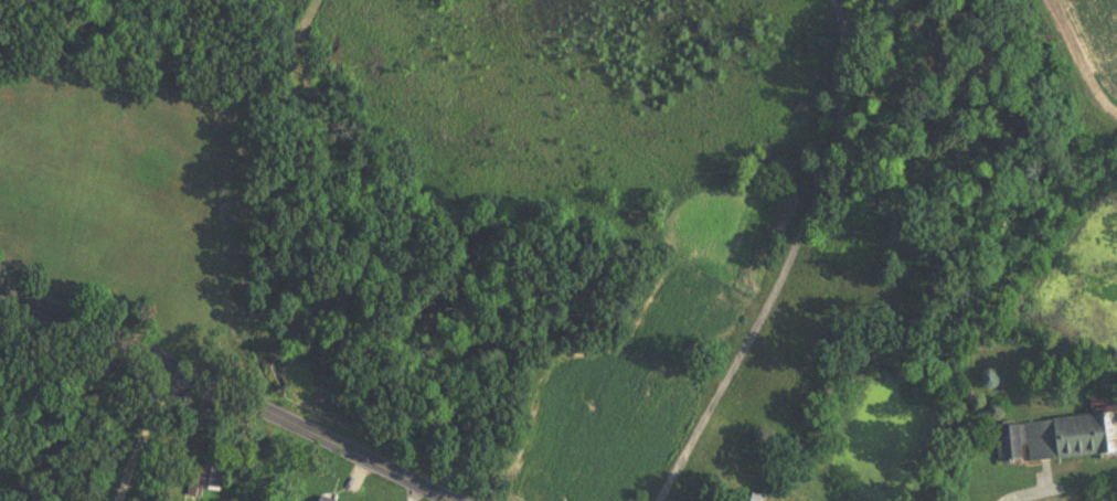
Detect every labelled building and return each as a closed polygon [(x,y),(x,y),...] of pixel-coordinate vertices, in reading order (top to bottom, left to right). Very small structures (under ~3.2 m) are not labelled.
[(1001,465),(1116,457),(1116,398),(1093,400),(1094,420),(999,426),(1001,465)] [(199,499),(199,492),(222,494),(224,469),(186,465),(183,498),(199,499)]
